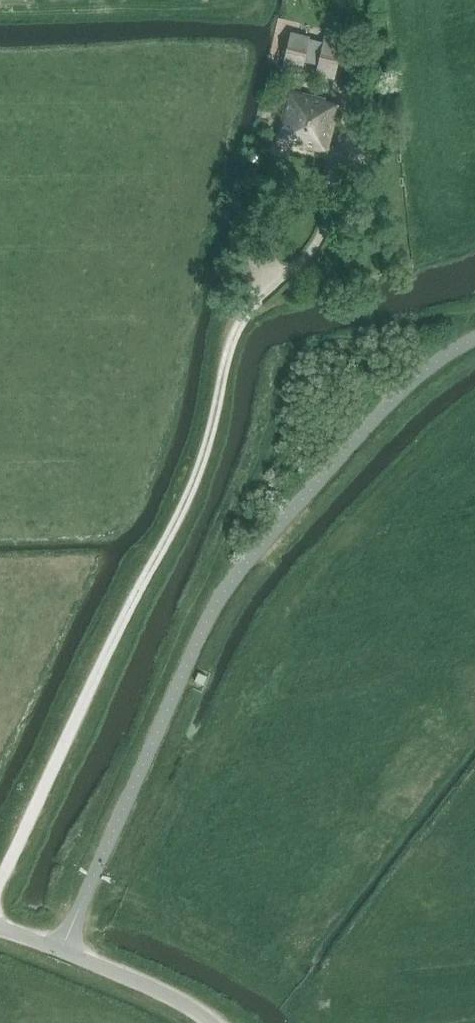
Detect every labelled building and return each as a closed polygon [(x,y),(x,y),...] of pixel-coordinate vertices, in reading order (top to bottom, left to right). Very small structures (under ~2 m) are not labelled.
[(324,33),(322,41),(287,33),(279,67),(301,72),(304,62),(317,65),(314,75),(335,80),(338,66),(342,45),(344,37),(324,33)] [(275,139),(325,152),(337,105),(324,101),(324,98),(288,89),(275,139)]
